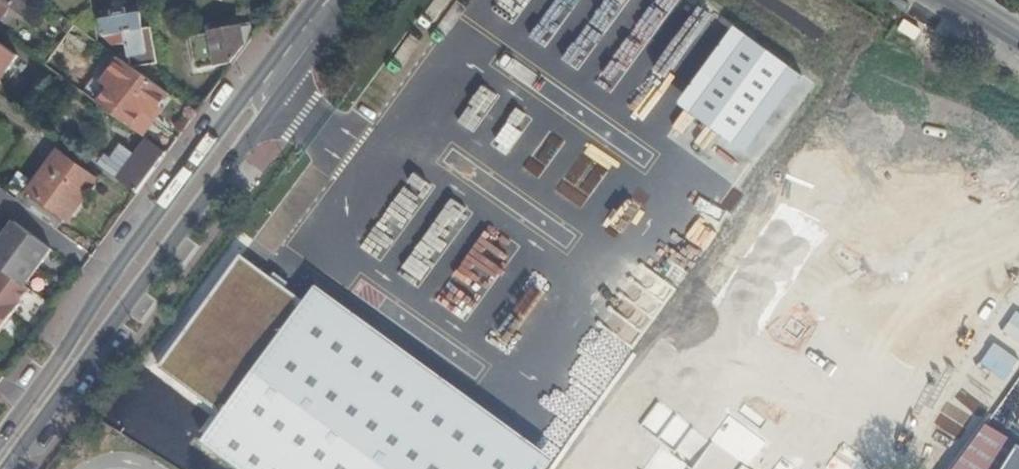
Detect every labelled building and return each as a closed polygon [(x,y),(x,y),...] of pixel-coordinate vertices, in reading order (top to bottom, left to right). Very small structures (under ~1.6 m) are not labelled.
[(2,19),(12,6),(13,7),(19,0),(0,0),(0,18),(2,19)] [(13,7),(25,16),(38,0),(19,0),(13,7)] [(64,15),(90,0),(55,0),(64,15)] [(156,50),(152,26),(144,28),(141,11),(126,14),(126,11),(114,13),(115,16),(102,19),(106,37),(116,45),(130,41),(133,55),(156,50)] [(236,57),(246,45),(242,27),(198,36),(203,67),(233,62),(236,57)] [(801,77),(734,29),(679,105),(746,153),(801,77)] [(98,41),(88,33),(73,54),(87,64),(102,43),(98,41)] [(20,57),(0,43),(0,84),(20,57)] [(102,43),(87,64),(98,72),(113,52),(102,43)] [(98,102),(132,127),(143,112),(151,118),(169,93),(163,88),(121,57),(103,82),(109,87),(98,102)] [(64,61),(57,72),(79,89),(87,78),(64,61)] [(119,179),(138,193),(167,152),(165,151),(150,140),(134,160),(119,179)] [(106,154),(99,165),(119,179),(134,160),(123,151),(115,160),(106,154)] [(68,220),(97,181),(59,153),(31,192),(68,220)] [(53,247),(15,220),(0,240),(0,266),(1,266),(0,267),(0,331),(33,288),(27,283),(53,247)] [(219,418),(304,305),(239,257),(155,369),(219,418)] [(317,288),(304,305),(219,418),(203,440),(242,468),(556,468),(557,467),(317,288)] [(1018,446),(1004,468),(1018,468),(1018,446)]
